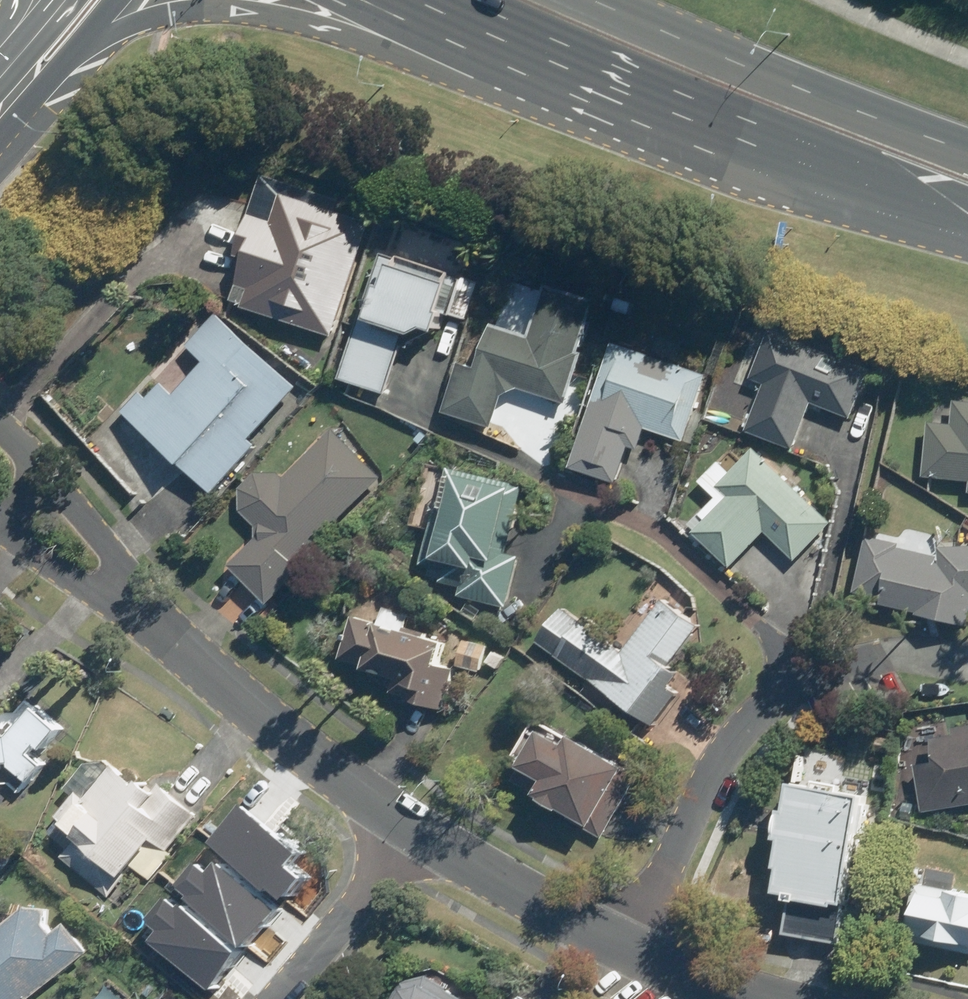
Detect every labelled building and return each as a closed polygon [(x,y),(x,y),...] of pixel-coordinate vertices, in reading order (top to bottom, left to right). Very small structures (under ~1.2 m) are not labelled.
[(243,308),(344,336),(377,220),(276,192),(243,308)] [(485,283),(400,249),(347,380),(432,414),(485,283)] [(543,283),(527,338),(491,326),(477,368),(464,363),(446,413),(487,428),(503,384),(564,403),(580,355),(577,354),(594,298),(543,283)] [(133,411),(226,490),(309,393),(216,314),(133,411)] [(792,450),(811,403),(843,415),(861,366),(770,332),(752,380),(762,384),(744,430),(792,450)] [(625,484),(643,430),(676,444),(704,377),(667,362),(668,360),(611,340),(567,464),(625,484)] [(926,424),(921,476),(944,478),(944,484),(967,486),(967,402),(953,401),(950,427),(926,424)] [(260,514),(275,527),(239,566),(280,604),(397,479),(341,427),(260,514)] [(716,487),(725,495),(689,534),(728,569),(763,531),(793,560),(829,523),(752,450),(716,487)] [(529,487),(462,472),(439,578),(507,592),(529,487)] [(967,588),(967,547),(937,549),(937,557),(864,540),(850,598),(959,623),(967,588)] [(577,608),(551,645),(659,721),(685,684),(676,677),(711,625),(674,601),(640,652),(577,608)] [(464,642),(364,615),(349,669),(449,697),(464,642)] [(498,648),(473,641),(466,665),(491,672),(498,648)] [(49,710),(0,711),(0,768),(32,767),(36,771),(40,767),(50,767),(50,756),(73,731),(49,710)] [(608,834),(642,767),(563,727),(529,794),(608,834)] [(914,744),(925,816),(967,809),(967,736),(914,744)] [(69,858),(112,893),(139,861),(155,874),(197,823),(116,757),(70,814),(91,831),(69,858)] [(830,912),(855,799),(781,783),(756,896),(830,912)] [(256,829),(217,876),(187,877),(189,927),(216,926),(258,961),(290,923),(265,902),(297,863),(256,829)] [(910,883),(899,931),(967,946),(967,896),(910,883)] [(89,961),(46,904),(0,938),(0,998),(37,998),(89,961)] [(417,998),(465,998),(429,978),(417,998)]
